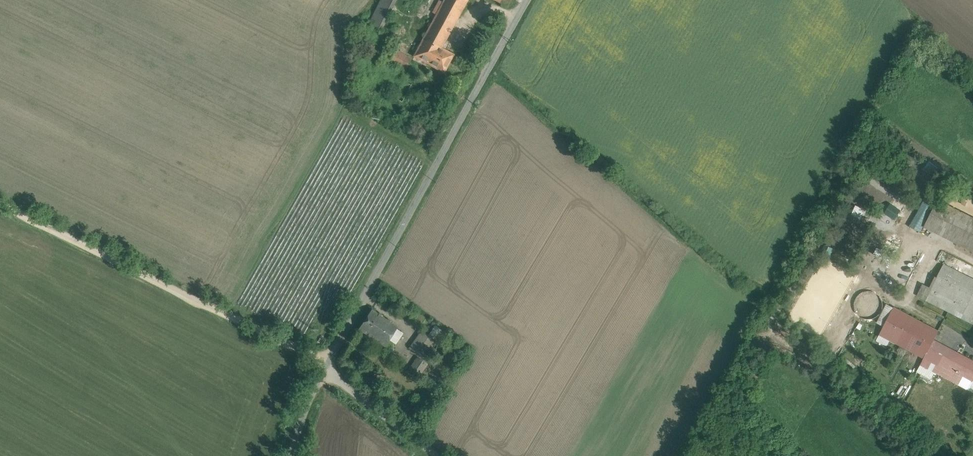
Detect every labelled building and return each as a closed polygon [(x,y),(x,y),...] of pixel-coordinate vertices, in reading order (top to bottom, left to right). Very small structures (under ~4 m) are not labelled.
[(370,23),(382,29),(396,0),(381,0),(370,23)] [(432,24),(429,23),(428,26),(430,27),(424,39),(437,46),(442,38),(445,40),(467,0),(445,0),(432,24)] [(437,46),(424,39),(415,56),(444,72),(453,55),(437,46)] [(415,61),(397,51),(392,60),(410,70),(415,61)] [(408,74),(395,98),(402,102),(415,78),(408,74)] [(938,200),(924,227),(972,251),(972,218),(938,200)] [(944,264),(931,289),(925,300),(972,324),(972,279),(944,264)] [(931,289),(922,285),(917,296),(925,300),(931,289)] [(882,311),(883,305),(882,300),(879,295),(874,292),(869,291),(863,292),(859,295),(856,300),(855,305),(856,311),(859,315),(863,318),(869,319),(874,318),(879,315),(882,311)] [(939,332),(894,308),(880,335),(925,358),(926,355),(932,343),(939,332)] [(427,317),(416,309),(409,319),(420,327),(427,317)] [(398,327),(372,310),(359,329),(385,346),(389,340),(398,327)] [(436,341),(422,330),(409,348),(423,358),(436,341)] [(394,343),(389,340),(385,346),(389,349),(394,343)] [(942,348),(932,343),(926,355),(936,360),(942,348)] [(942,348),(936,360),(949,367),(972,379),(972,365),(942,348)] [(418,358),(411,369),(419,375),(426,363),(418,358)] [(972,379),(949,367),(945,376),(968,388),(972,379)]
